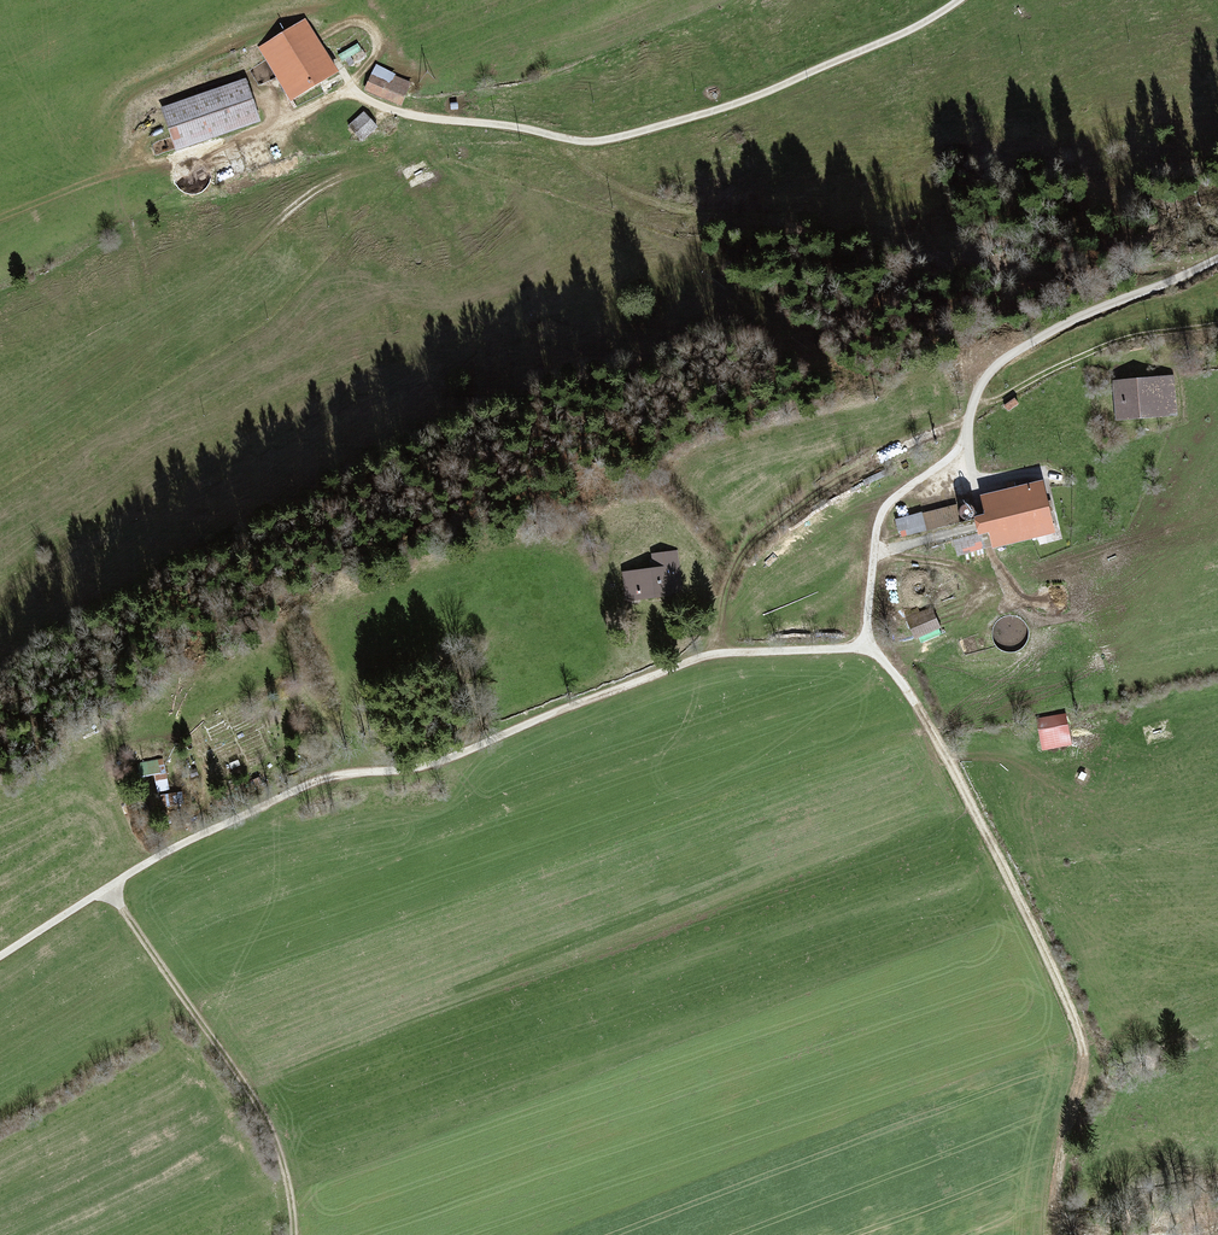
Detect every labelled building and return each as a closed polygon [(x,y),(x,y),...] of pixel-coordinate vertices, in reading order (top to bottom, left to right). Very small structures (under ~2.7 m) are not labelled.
[(305,25),(265,48),(294,98),(334,74),(305,25)] [(410,84),(376,69),(366,89),(401,105),(410,84)] [(246,80),(162,110),(176,152),(261,123),(246,80)] [(375,127),(363,114),(350,127),(362,139),(375,127)] [(1174,377),(1116,381),(1118,415),(1177,411),(1174,377)] [(1043,481),(981,495),(985,514),(974,517),(978,535),(988,533),(992,548),(1055,533),(1043,481)] [(669,596),(668,589),(682,588),(677,550),(652,554),(654,568),(622,571),(626,602),(669,596)] [(927,607),(908,614),(916,635),(935,627),(927,607)] [(1067,717),(1041,720),(1043,740),(1069,737),(1067,717)]
